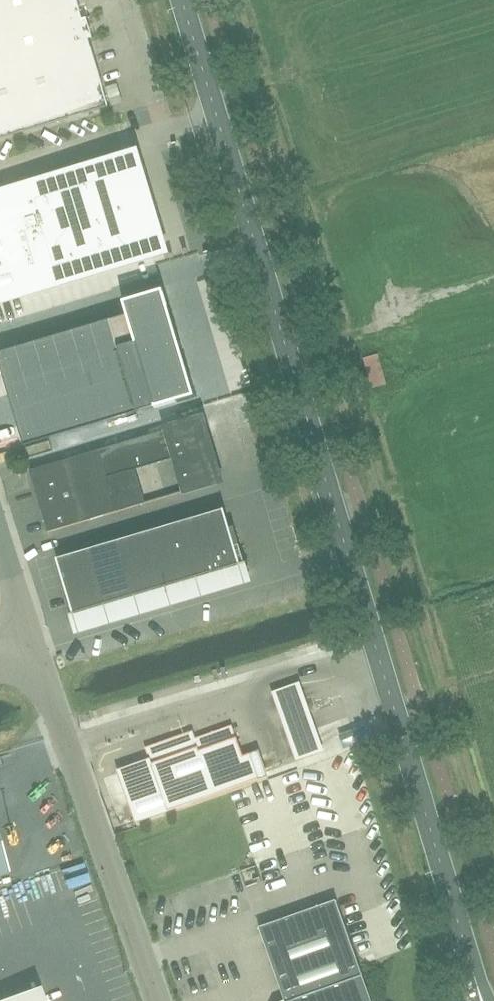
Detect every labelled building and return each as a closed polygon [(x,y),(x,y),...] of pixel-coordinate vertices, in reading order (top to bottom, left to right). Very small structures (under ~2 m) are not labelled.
[(108,106),(88,39),(89,39),(83,19),(77,0),(0,0),(0,139),(108,106)] [(0,194),(0,301),(153,255),(141,214),(149,212),(144,196),(136,198),(123,157),(0,194)] [(0,353),(0,364),(24,446),(194,395),(163,290),(123,302),(127,315),(0,353)] [(201,419),(99,449),(110,484),(118,511),(145,503),(135,468),(171,457),(182,492),(213,483),(201,443),(208,440),(201,419)] [(118,511),(110,484),(99,449),(29,470),(48,532),(118,511)] [(224,509),(57,559),(71,607),(69,607),(73,621),(75,621),(76,624),(243,574),(242,571),(246,570),(234,527),(230,528),(224,509)] [(310,680),(281,689),(305,762),(334,752),(310,680)] [(148,761),(115,773),(134,826),(268,778),(258,752),(242,758),(231,726),(195,739),(192,732),(144,749),(148,761)] [(0,845),(0,874),(8,872),(0,845)] [(336,899),(259,926),(285,1000),(283,1000),(372,1000),(336,899)] [(39,987),(0,1000),(44,1000),(39,987)]
